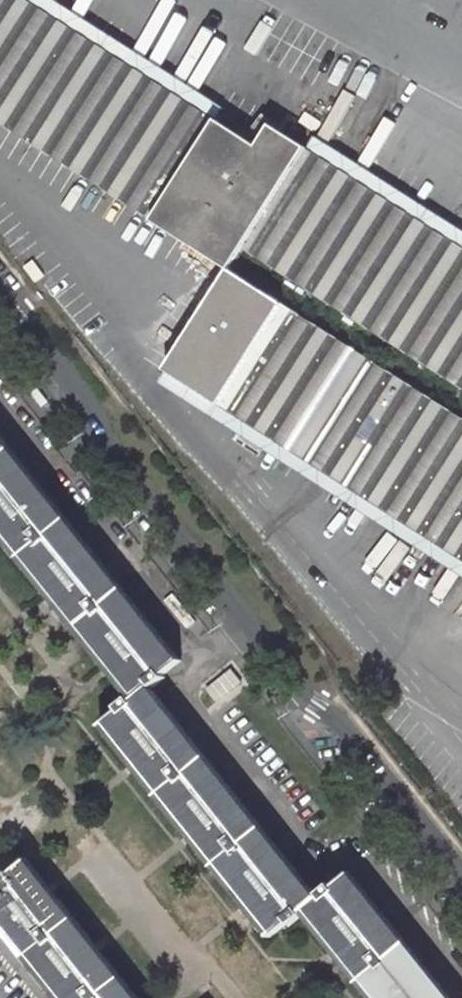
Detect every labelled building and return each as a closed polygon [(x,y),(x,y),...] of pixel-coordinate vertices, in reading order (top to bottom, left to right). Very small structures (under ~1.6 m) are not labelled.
[(29,0),(0,0),(0,124),(228,271),(230,269),(243,248),(461,388),(461,245),(279,128),(264,149),(29,0)] [(166,369),(461,559),(461,419),(230,269),(228,271),(166,369)] [(260,933),(279,918),(283,921),(294,912),(364,997),(444,997),(340,870),(324,882),(322,880),(309,890),(312,893),(308,895),(139,683),(142,681),(145,684),(156,675),(154,670),(169,657),(0,445),(0,546),(119,695),(108,704),(110,707),(91,723),(260,933)] [(50,997),(132,997),(17,855),(0,868),(0,936),(50,997)]
